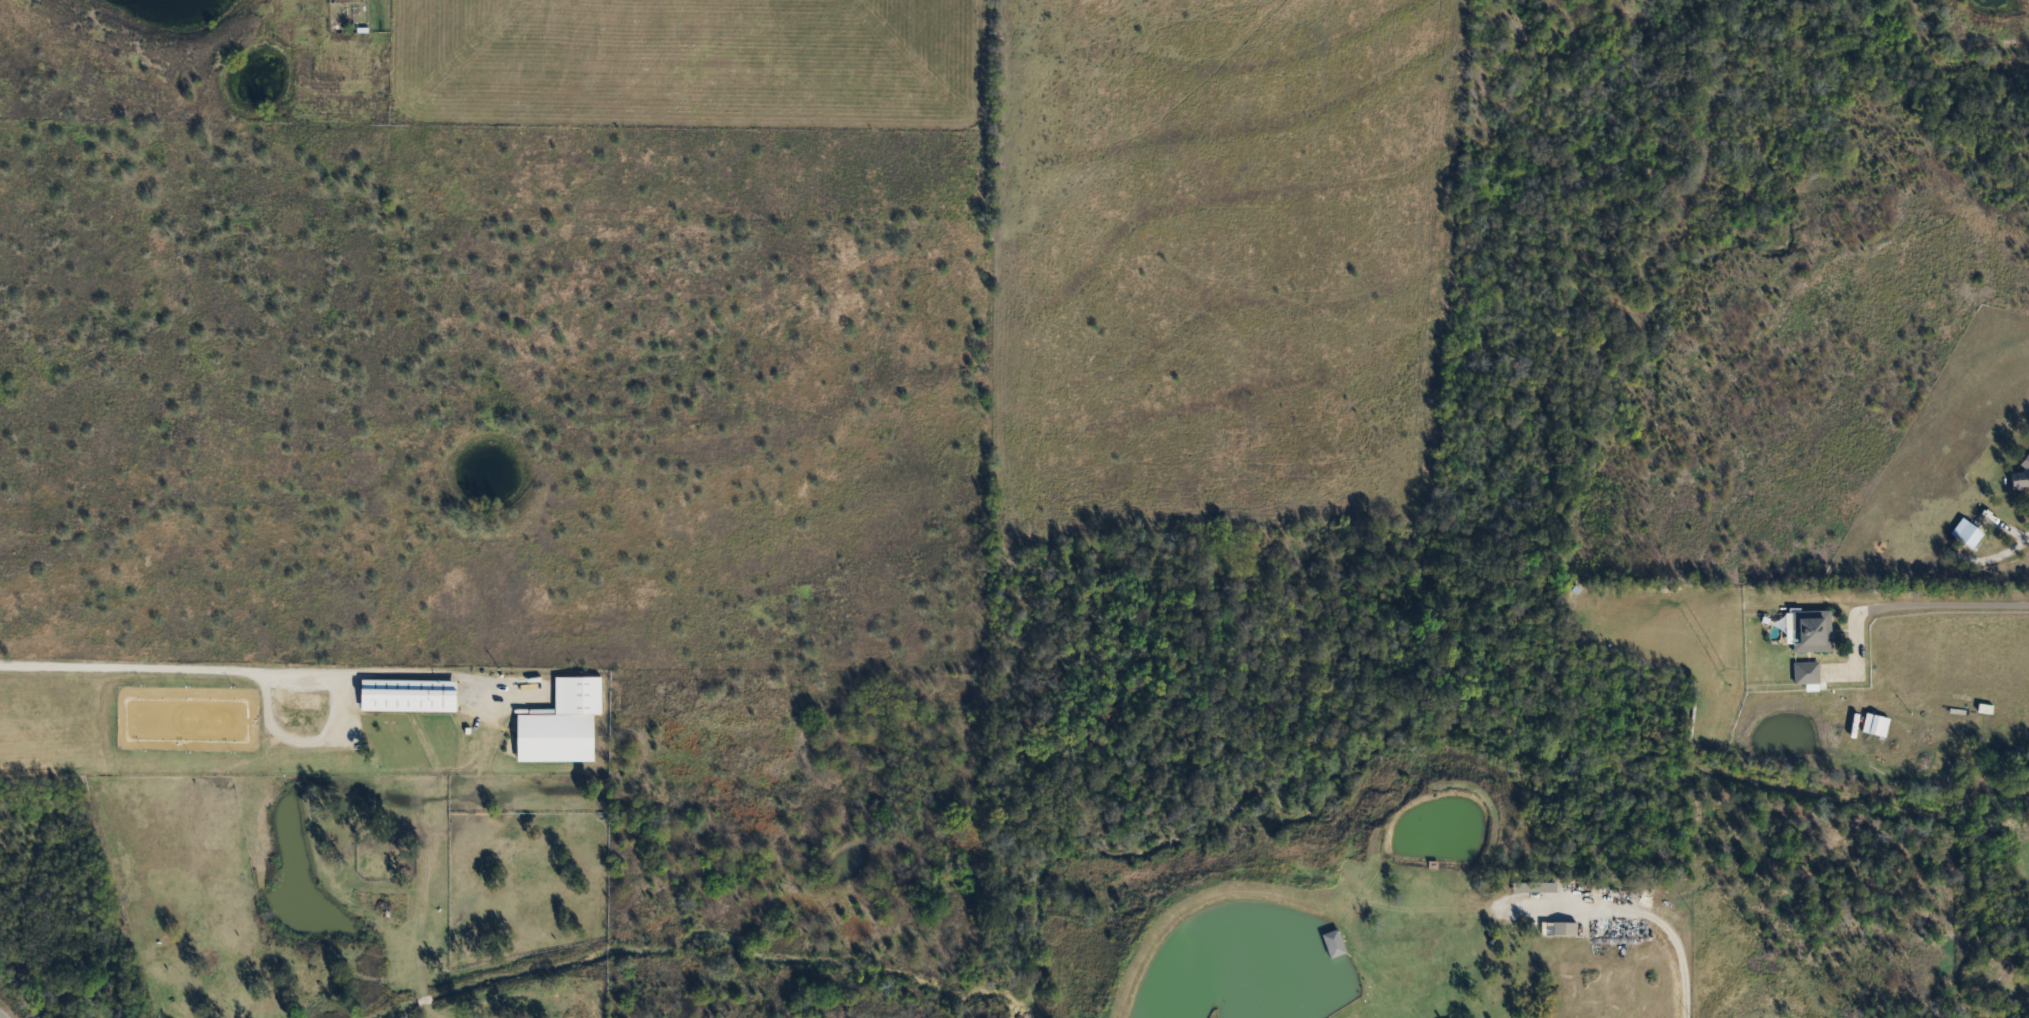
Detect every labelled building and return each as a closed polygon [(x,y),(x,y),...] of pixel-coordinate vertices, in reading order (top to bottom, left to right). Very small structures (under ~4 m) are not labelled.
[(2020,453),(2028,452),(2028,485),(2010,487),(2009,471),(2021,470),(2020,453)] [(1970,548),(1948,532),(1961,516),(1982,532),(1970,548)] [(1829,650),(1789,650),(1789,609),(1829,609),(1829,650)] [(1818,661),(1818,683),(1791,683),(1791,661),(1818,661)] [(1991,700),(1979,696),(1981,689),(1993,694),(1991,700)] [(1550,934),(1550,921),(1574,921),(1574,934),(1550,934)] [(1328,957),(1320,934),(1336,929),(1344,952),(1328,957)]
